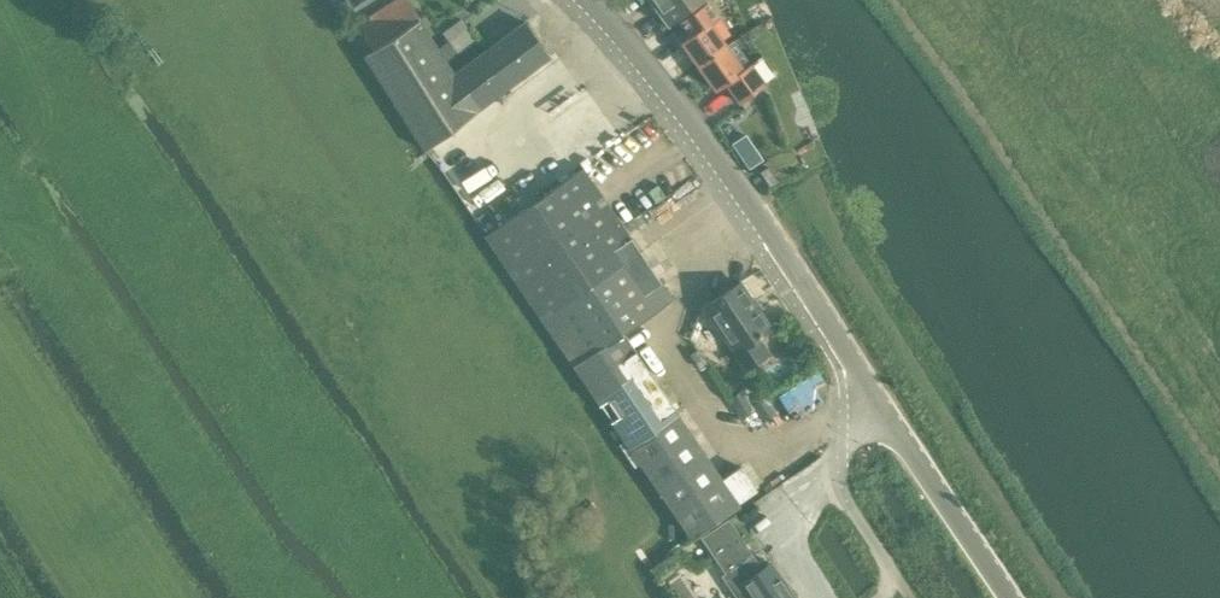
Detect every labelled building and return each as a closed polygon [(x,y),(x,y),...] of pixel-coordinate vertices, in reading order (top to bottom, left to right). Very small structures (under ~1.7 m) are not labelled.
[(419,17),(408,0),(394,0),(369,16),(371,19),(358,27),(371,48),(419,17)] [(651,0),(668,23),(700,0),(651,0)] [(706,1),(681,20),(691,34),(682,41),(697,62),(698,64),(726,43),(710,22),(718,17),(706,1)] [(419,17),(371,48),(372,49),(364,55),(425,150),(478,111),(477,109),(550,56),(524,21),(454,73),(450,67),(462,58),(459,54),(477,40),(461,19),(443,32),(448,40),(438,47),(419,17)] [(726,43),(698,64),(702,69),(704,73),(716,89),(726,82),(730,87),(741,102),(751,94),(762,86),(766,83),(751,62),(743,68),(736,58),(727,46),(726,43)] [(745,135),(733,143),(750,167),(762,159),(745,135)] [(517,211),(484,234),(483,235),(571,365),(573,364),(690,536),(738,504),(736,502),(754,490),(739,467),(721,479),(634,351),(618,361),(607,344),(672,299),(582,167),(517,211)] [(750,302),(751,301),(739,283),(705,306),(735,351),(729,355),(740,372),(760,359),(749,343),(770,329),(757,311),(756,312),(750,302)] [(743,390),(729,399),(740,417),(754,409),(743,390)] [(765,396),(752,404),(762,422),(776,413),(765,396)] [(751,553),(728,519),(702,537),(726,573),(747,558),(746,556),(751,553)] [(771,563),(762,569),(752,555),(747,558),(726,573),(722,576),(737,597),(794,597),(771,563)]
